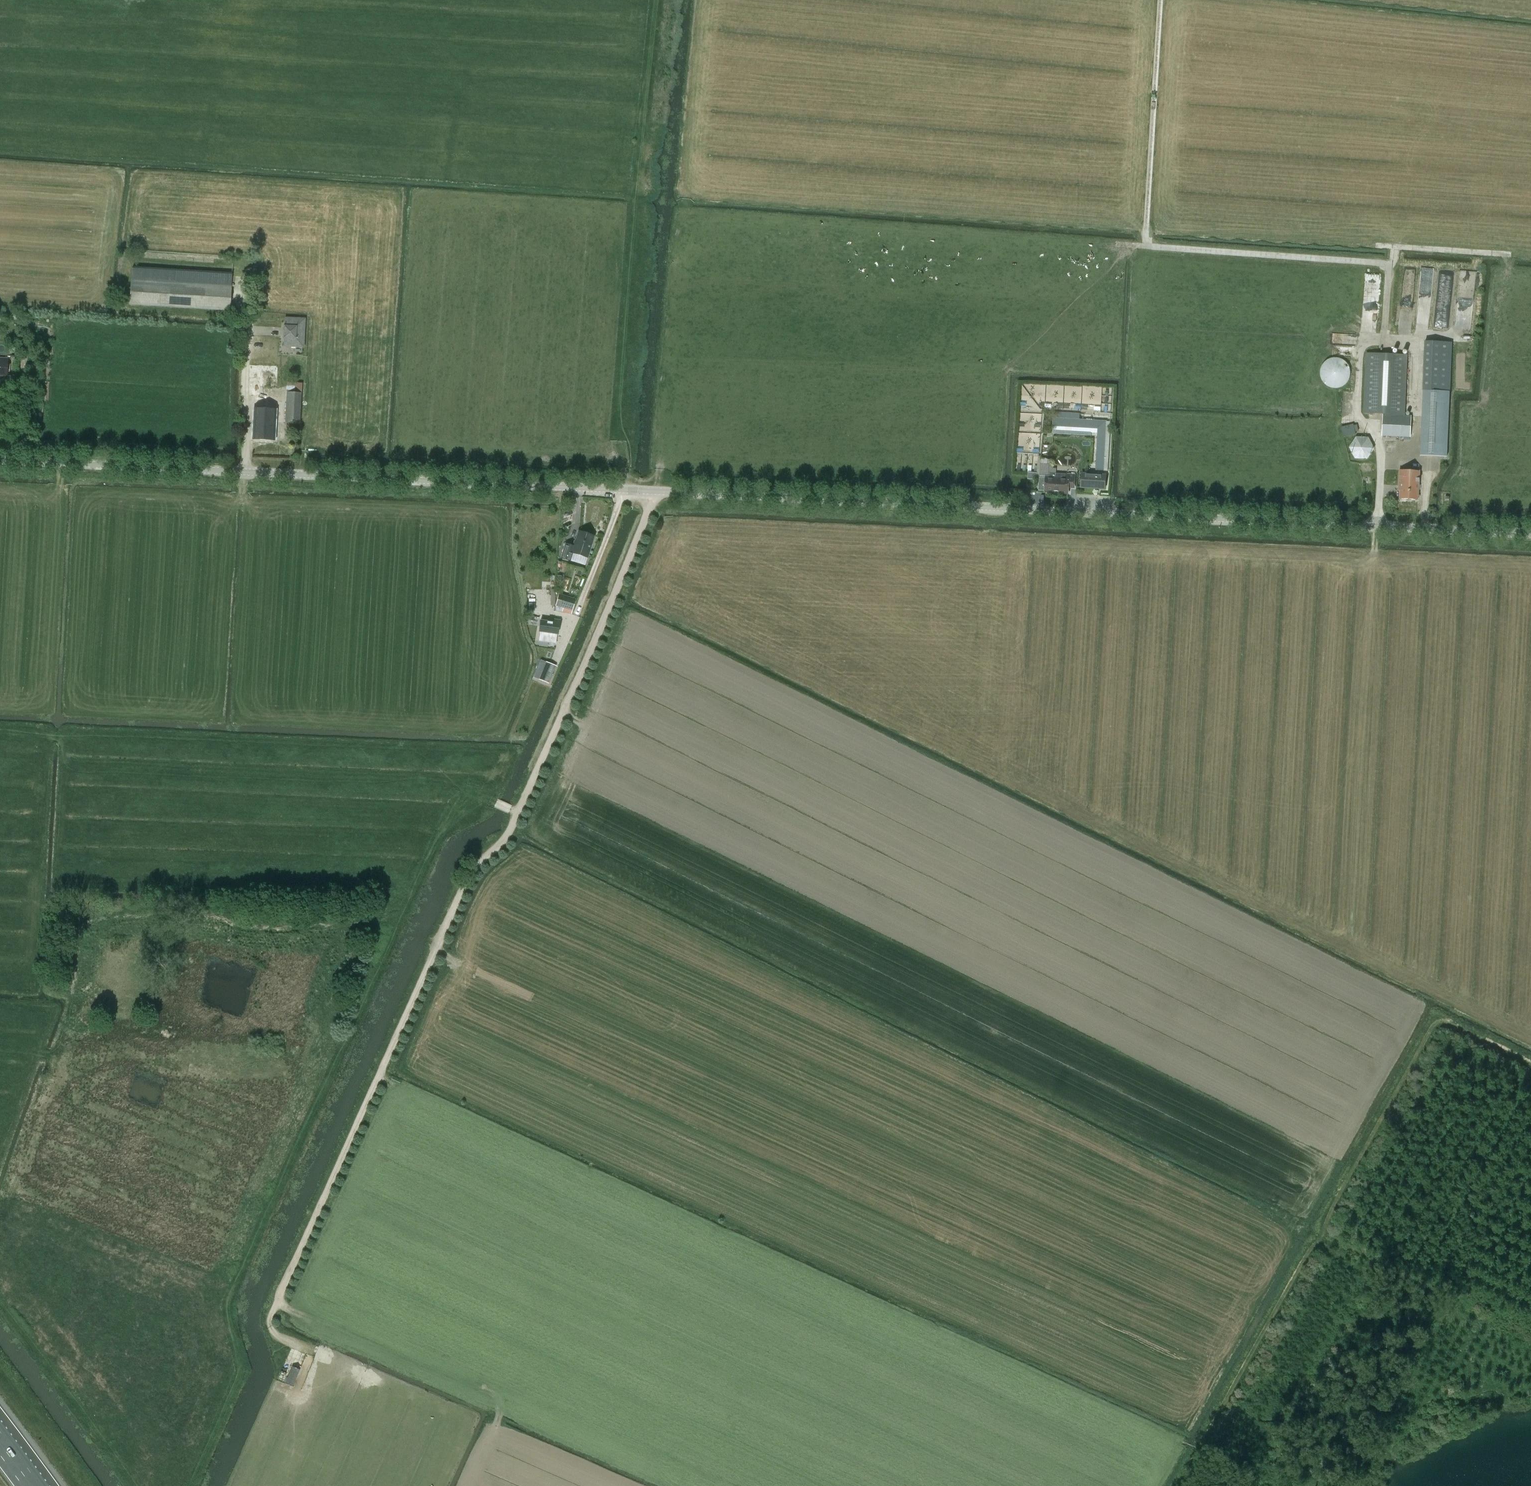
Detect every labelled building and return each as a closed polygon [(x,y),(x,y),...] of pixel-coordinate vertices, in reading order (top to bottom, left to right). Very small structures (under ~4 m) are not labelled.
[(132,267),(130,304),(230,310),(233,274),(132,267)] [(1425,341),(1423,391),(1451,392),(1453,342),(1425,341)] [(1382,437),(1396,437),(1411,438),(1412,415),(1405,415),(1407,355),(1366,353),(1364,413),(1383,414),(1382,437)] [(1320,371),(1320,373),(1320,375),(1320,376),(1321,378),(1321,379),(1322,380),(1323,382),(1324,383),(1324,384),(1326,385),(1327,386),(1328,386),(1329,387),(1330,387),(1332,388),(1333,388),(1335,388),(1336,388),(1338,388),(1339,388),(1341,387),(1342,387),(1344,386),(1345,385),(1346,384),(1347,383),(1348,382),(1348,381),(1349,380),(1349,379),(1350,378),(1350,377),(1350,376),(1351,374),(1351,373),(1351,372),(1350,370),(1350,369),(1350,368),(1349,367),(1349,365),(1348,364),(1347,363),(1346,362),(1344,361),(1343,360),(1342,359),(1341,359),(1339,358),(1338,358),(1336,358),(1334,358),(1333,358),(1331,359),(1330,359),(1328,360),(1327,360),(1326,361),(1325,362),(1324,364),(1323,365),(1322,366),(1322,367),(1321,369),(1321,370),(1320,371)] [(7,376),(8,360),(0,360),(0,376),(7,376)] [(287,382),(285,424),(300,424),(302,383),(287,382)] [(1451,392),(1423,391),(1420,456),(1447,457),(1451,392)] [(254,409),(253,439),(275,440),(277,410),(254,409)] [(1107,421),(1079,419),(1079,413),(1053,412),(1052,430),(1098,433),(1096,470),(1104,471),(1107,421)] [(1353,424),(1341,427),(1344,437),(1356,434),(1353,424)] [(1370,459),(1369,437),(1349,437),(1350,459),(1370,459)] [(1041,458),(1040,478),(1047,478),(1046,491),(1068,493),(1068,486),(1074,487),(1075,476),(1075,474),(1049,473),(1050,464),(1046,464),(1046,459),(1041,458)] [(1400,470),(1399,490),(1401,491),(1401,499),(1418,500),(1420,471),(1400,470)] [(1107,474),(1081,473),(1081,488),(1106,490),(1107,474)] [(566,543),(561,557),(570,560),(573,552),(588,557),(594,535),(590,534),(589,533),(584,532),(583,532),(579,531),(574,546),(566,543)] [(550,592),(544,592),(543,587),(534,588),(534,608),(543,608),(543,603),(550,603),(550,592)] [(556,606),(555,611),(562,612),(563,609),(572,611),(576,599),(559,594),(556,606)] [(556,643),(557,638),(557,633),(558,633),(558,631),(560,621),(553,619),(552,622),(540,620),(540,632),(538,641),(548,642),(554,643),(556,643)] [(538,670),(537,670),(534,677),(539,679),(539,680),(548,683),(556,665),(546,662),(542,672),(538,670)] [(293,1386),(300,1369),(292,1366),(285,1383),(293,1386)]
